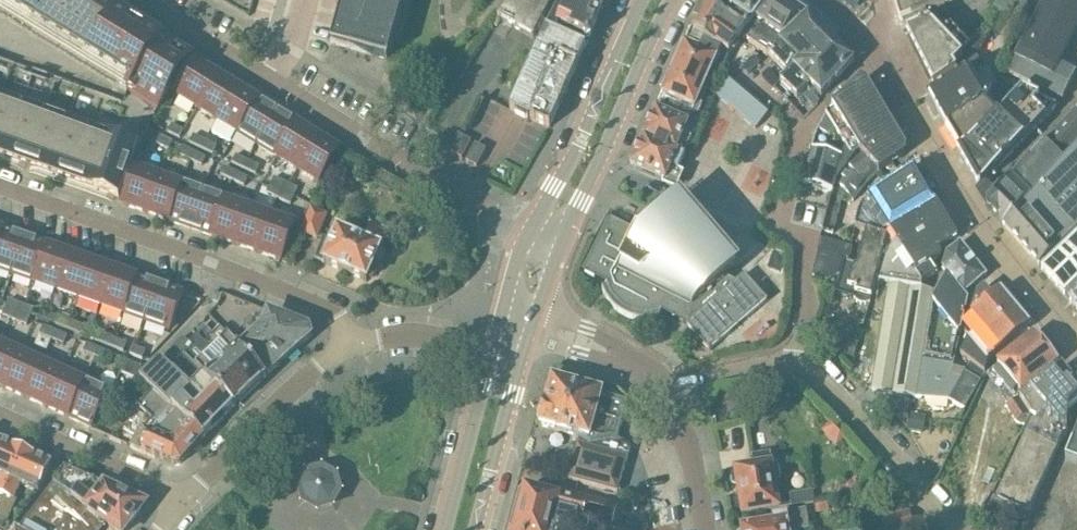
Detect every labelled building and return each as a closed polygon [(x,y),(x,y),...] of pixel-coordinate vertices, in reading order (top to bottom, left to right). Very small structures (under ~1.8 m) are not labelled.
[(131,88),(126,97),(157,116),(192,58),(192,57),(99,0),(0,0),(0,8),(131,88)] [(331,46),(388,62),(406,0),(344,0),(331,46)] [(498,17),(534,39),(554,0),(509,0),(498,17)] [(601,10),(584,0),(560,0),(546,29),(548,30),(586,48),(589,41),(601,10)] [(601,10),(607,0),(584,0),(601,10)] [(691,31),(711,41),(708,47),(729,54),(746,31),(733,22),(738,15),(716,0),(712,0),(708,6),(706,4),(691,31)] [(733,22),(746,31),(747,32),(755,21),(770,0),(716,0),(738,15),(733,22)] [(744,38),(767,55),(768,56),(808,16),(784,0),(770,0),(755,21),(747,32),(747,33),(744,38)] [(926,13),(959,0),(896,0),(897,5),(902,21),(902,22),(926,13)] [(1076,30),(1076,0),(1044,0),(1008,74),(1063,101),(1076,74),(1076,73),(1075,74),(1071,71),(1073,67),(1065,63),(1063,67),(1059,65),(1076,30)] [(926,13),(902,22),(933,85),(956,72),(954,67),(963,59),(961,57),(941,35),(953,24),(944,6),(926,13)] [(768,56),(785,74),(827,35),(808,16),(768,56)] [(577,66),(586,48),(548,30),(536,53),(510,111),(550,129),(560,106),(561,106),(569,90),(568,89),(578,66),(577,66)] [(663,96),(660,104),(693,118),(694,116),(699,118),(704,108),(702,107),(713,84),(710,83),(716,65),(723,68),(729,54),(708,47),(711,41),(691,31),(663,96)] [(854,62),(827,35),(785,74),(787,76),(780,83),(798,99),(807,90),(810,93),(814,89),(822,97),(854,62)] [(930,93),(928,94),(947,129),(989,103),(988,103),(970,73),(981,63),(971,51),(963,59),(954,67),(956,72),(960,78),(959,78),(955,81),(930,94),(930,93)] [(197,62),(177,95),(197,108),(218,74),(197,62)] [(218,74),(197,108),(217,120),(238,87),(218,74)] [(756,129),(770,113),(730,78),(716,95),(756,129)] [(819,132),(828,137),(836,132),(845,147),(852,159),(853,159),(855,155),(859,152),(879,173),(904,154),(905,150),(867,85),(861,83),(841,102),(839,102),(835,105),(835,108),(830,112),(827,117),(819,132)] [(238,87),(217,120),(237,133),(258,100),(238,87)] [(1023,90),(997,116),(998,116),(997,117),(976,141),(960,151),(961,152),(959,153),(977,185),(979,184),(980,186),(981,185),(1056,108),(1023,90)] [(0,106),(0,155),(6,157),(23,108),(2,100),(0,106)] [(258,100),(237,133),(258,146),(278,112),(258,100)] [(947,129),(960,151),(976,141),(997,117),(998,116),(997,116),(990,102),(988,103),(989,103),(947,129)] [(660,104),(645,137),(680,153),(684,145),(681,143),(689,126),(693,118),(660,104)] [(23,108),(6,157),(26,165),(27,165),(45,115),(23,108)] [(1044,145),(1063,163),(1076,149),(1076,111),(1044,145)] [(278,112),(258,146),(278,158),(299,125),(278,112)] [(45,115),(27,165),(31,167),(48,173),(66,123),(45,115)] [(66,123),(48,173),(69,180),(87,130),(66,123)] [(180,139),(184,130),(173,124),(168,133),(180,139)] [(299,125),(278,158),(298,171),(319,138),(299,125)] [(87,130),(69,180),(91,188),(108,138),(87,130)] [(201,149),(206,140),(194,134),(190,144),(201,149)] [(455,143),(449,153),(462,160),(472,143),(459,136),(455,143)] [(169,151),(173,143),(161,137),(157,145),(169,151)] [(679,155),(680,153),(645,137),(631,167),(672,185),(684,157),(679,155)] [(108,138),(91,188),(115,196),(119,198),(137,148),(108,138)] [(319,138),(298,171),(319,184),(339,151),(339,150),(319,138)] [(206,140),(201,149),(213,155),(218,146),(206,140)] [(476,145),(466,162),(477,168),(486,151),(481,148),(476,145)] [(1003,224),(1063,163),(1044,145),(1012,178),(1007,175),(1001,181),(984,198),(988,203),(986,204),(987,205),(986,206),(989,211),(992,209),(1000,217),(998,219),(1003,224)] [(190,161),(194,153),(182,147),(179,155),(190,161)] [(812,151),(803,186),(832,194),(833,194),(834,191),(836,183),(845,171),(852,159),(845,147),(842,159),(812,151)] [(1003,224),(1039,266),(1076,233),(1076,149),(1063,163),(1003,224)] [(202,166),(206,158),(194,153),(190,161),(202,166)] [(822,232),(832,235),(843,197),(853,202),(866,185),(880,173),(879,173),(861,155),(845,171),(836,183),(833,194),(832,194),(828,211),(828,213),(822,232)] [(244,170),(248,162),(236,156),(232,164),(244,170)] [(248,162),(244,170),(256,175),(260,167),(248,162)] [(233,181),(237,173),(225,167),(221,175),(233,181)] [(890,231),(938,205),(937,203),(936,204),(915,168),(913,169),(868,199),(862,207),(860,211),(856,222),(855,229),(866,232),(861,253),(882,260),(890,231)] [(136,169),(123,206),(145,214),(158,177),(136,169)] [(245,187),(249,179),(237,173),(233,181),(245,187)] [(158,177),(145,214),(168,222),(181,185),(158,177)] [(283,191),(286,183),(274,178),(272,183),(271,186),(283,191)] [(283,191),(294,197),(298,189),(286,183),(283,191)] [(181,185),(168,222),(191,229),(204,193),(181,185)] [(279,199),(283,191),(271,186),(269,189),(267,194),(279,199)] [(291,205),(294,197),(283,191),(279,199),(291,205)] [(204,193),(191,229),(213,237),(226,200),(204,193)] [(226,200),(213,237),(236,245),(249,208),(226,200)] [(679,200),(659,218),(640,234),(632,230),(628,238),(608,228),(585,273),(607,285),(604,291),(604,289),(602,290),(603,291),(606,299),(611,305),(617,311),(623,315),(629,318),(640,321),(653,321),(660,319),(660,318),(658,319),(661,312),(687,325),(710,352),(711,351),(710,350),(766,302),(767,303),(768,302),(745,275),(736,283),(725,277),(737,267),(736,266),(735,266),(679,202),(680,201),(679,200)] [(890,231),(882,260),(877,280),(876,283),(889,285),(883,326),(872,391),(916,398),(933,290),(922,288),(921,282),(936,273),(930,263),(941,256),(938,252),(958,240),(938,205),(890,231)] [(328,215),(311,207),(300,233),(317,240),(328,215)] [(249,208),(236,245),(258,253),(271,216),(249,208)] [(271,216),(258,253),(281,261),(294,224),(271,216)] [(324,240),(315,261),(367,283),(368,280),(374,278),(377,270),(375,265),(388,233),(371,225),(366,237),(356,233),(358,228),(342,221),(340,226),(338,226),(331,243),(324,240)] [(25,238),(3,230),(0,239),(0,271),(12,275),(25,238)] [(35,283),(48,246),(25,238),(12,275),(35,283)] [(1070,302),(1076,309),(1076,310),(1076,311),(1076,238),(1042,269),(1065,296),(1068,294),(1067,293),(1069,292),(1074,298),(1070,301),(1070,302)] [(853,248),(822,240),(819,252),(850,261),(853,248)] [(950,376),(957,352),(969,306),(970,301),(966,294),(987,276),(961,244),(945,256),(939,273),(944,278),(937,301),(933,312),(920,379),(949,381),(950,376)] [(48,246),(35,283),(57,291),(70,254),(48,246)] [(819,252),(812,277),(828,282),(838,270),(841,259),(819,252)] [(876,283),(877,280),(882,260),(861,253),(857,266),(844,262),(836,294),(854,299),(857,303),(861,305),(865,305),(870,304),(876,283)] [(70,254),(57,291),(80,299),(93,262),(70,254)] [(93,262),(80,299),(102,307),(115,270),(93,262)] [(115,270),(102,307),(125,315),(138,278),(115,270)] [(138,278),(125,315),(147,323),(160,286),(138,278)] [(160,286),(147,323),(170,331),(183,294),(160,286)] [(969,306),(957,352),(985,374),(988,362),(1030,328),(999,292),(993,298),(985,288),(978,294),(974,307),(969,306)] [(221,296),(214,293),(211,300),(218,303),(221,296)] [(18,313),(22,305),(9,300),(6,308),(18,313)] [(18,313),(30,318),(34,310),(22,305),(18,313)] [(6,308),(3,316),(15,321),(18,313),(6,308)] [(18,313),(15,321),(27,326),(30,318),(18,313)] [(247,328),(232,341),(267,377),(298,349),(312,337),(309,329),(273,314),(271,319),(263,315),(256,321),(253,318),(245,326),(247,328)] [(68,330),(71,321),(59,317),(56,325),(68,330)] [(68,330),(80,335),(83,326),(71,321),(68,330)] [(43,327),(40,335),(52,340),(55,332),(43,327)] [(221,329),(204,344),(250,393),(267,377),(232,341),(221,329)] [(55,332),(52,340),(64,345),(68,337),(55,332)] [(111,347),(115,339),(102,334),(99,343),(111,347)] [(1059,363),(1035,334),(998,365),(1021,393),(1059,363)] [(183,338),(175,347),(234,408),(235,408),(250,393),(204,344),(198,338),(190,346),(183,338)] [(113,348),(123,352),(125,348),(127,344),(115,339),(111,347),(113,348)] [(4,389),(20,353),(0,344),(0,387),(4,389)] [(85,348),(84,353),(96,358),(99,349),(96,348),(87,345),(85,348)] [(143,360),(146,352),(137,348),(134,347),(133,348),(130,355),(143,360)] [(234,408),(175,347),(167,355),(174,362),(178,357),(181,361),(172,370),(160,359),(146,374),(140,380),(153,392),(204,439),(234,408)] [(99,349),(96,358),(108,363),(111,354),(99,349)] [(20,353),(4,389),(26,399),(42,363),(20,353)] [(42,363),(26,399),(48,408),(64,373),(42,363)] [(982,524),(994,529),(1005,506),(1028,516),(1065,435),(1066,435),(1069,409),(1076,402),(1076,394),(1069,385),(1073,381),(1063,367),(1041,384),(1036,384),(1024,394),(1025,396),(1020,400),(1031,418),(993,500),(982,524)] [(64,373),(48,408),(69,418),(86,383),(64,373)] [(920,379),(916,398),(949,401),(965,410),(981,382),(966,373),(962,380),(950,376),(949,381),(920,379)] [(552,380),(545,408),(544,408),(542,410),(541,412),(540,413),(540,415),(540,418),(540,420),(540,422),(541,423),(540,426),(581,438),(579,444),(577,444),(567,479),(618,493),(631,448),(617,444),(628,402),(602,395),(603,394),(552,380)] [(86,383),(69,418),(91,428),(107,393),(86,383)] [(204,439),(153,392),(139,408),(153,420),(145,429),(140,427),(131,446),(174,466),(181,464),(204,439)] [(1066,460),(1076,464),(1076,431),(1066,460)] [(2,477),(0,481),(0,493),(4,495),(25,451),(18,448),(0,440),(0,476),(2,477)] [(25,451),(4,495),(13,500),(20,485),(39,493),(52,464),(25,451)] [(744,516),(814,504),(814,503),(812,492),(777,498),(775,484),(781,482),(778,464),(772,465),(770,454),(753,457),(754,468),(736,471),(736,470),(734,471),(735,474),(732,477),(733,486),(737,487),(742,517),(744,517),(744,516)] [(322,468),(305,472),(296,487),(301,505),(317,513),(334,509),(343,493),(338,477),(322,468)] [(53,486),(100,520),(114,529),(127,529),(142,510),(141,504),(132,500),(65,469),(53,486)] [(526,490),(525,495),(521,496),(518,506),(521,509),(518,521),(514,522),(512,529),(567,529),(570,521),(582,524),(584,517),(613,525),(618,507),(558,491),(556,498),(526,490)] [(826,502),(814,505),(817,516),(829,513),(826,502)] [(745,529),(809,529),(806,511),(790,513),(791,518),(774,521),(775,524),(745,529)] [(908,512),(881,518),(884,529),(907,529),(912,529),(908,512)]
